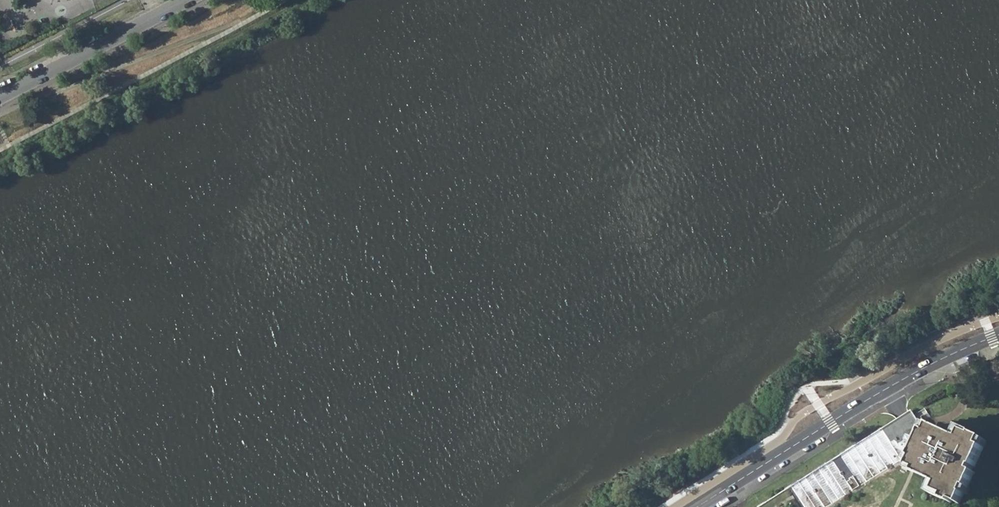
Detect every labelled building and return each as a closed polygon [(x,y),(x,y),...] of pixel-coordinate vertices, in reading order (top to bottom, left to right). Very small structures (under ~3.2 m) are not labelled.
[(786,501),(836,472),(848,490),(858,484),(851,472),(861,465),(877,455),(901,440),(910,444),(920,424),(912,411),(904,416),(761,506),(790,506),(786,501)] [(937,437),(924,431),(911,458),(913,459),(909,467),(917,470),(915,473),(939,484),(936,492),(945,496),(943,500),(951,504),(952,501),(960,505),(965,494),(964,494),(967,487),(968,488),(975,473),(972,471),(973,468),(975,468),(984,448),(980,446),(984,439),(974,434),(973,436),(963,432),(960,439),(945,432),(944,434),(939,432),(937,437)]
